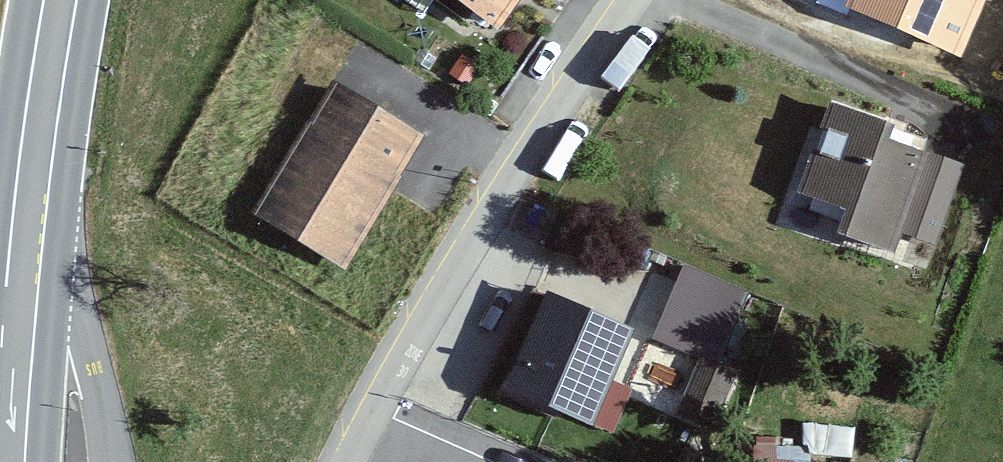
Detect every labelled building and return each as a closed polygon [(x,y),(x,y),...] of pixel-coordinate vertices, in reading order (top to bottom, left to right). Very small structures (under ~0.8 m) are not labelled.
[(507,30),(528,0),(463,0),(507,30)] [(843,7),(959,56),(982,0),(846,0),(843,7)] [(351,267),(426,131),(328,77),(252,213),(351,267)] [(959,163),(898,140),(905,122),(828,94),(792,189),(855,212),(845,237),(921,265),(959,163)] [(730,299),(650,273),(633,325),(713,351),(730,299)] [(596,425),(631,329),(546,298),(511,394),(596,425)] [(623,387),(695,419),(717,370),(645,337),(623,387)]
